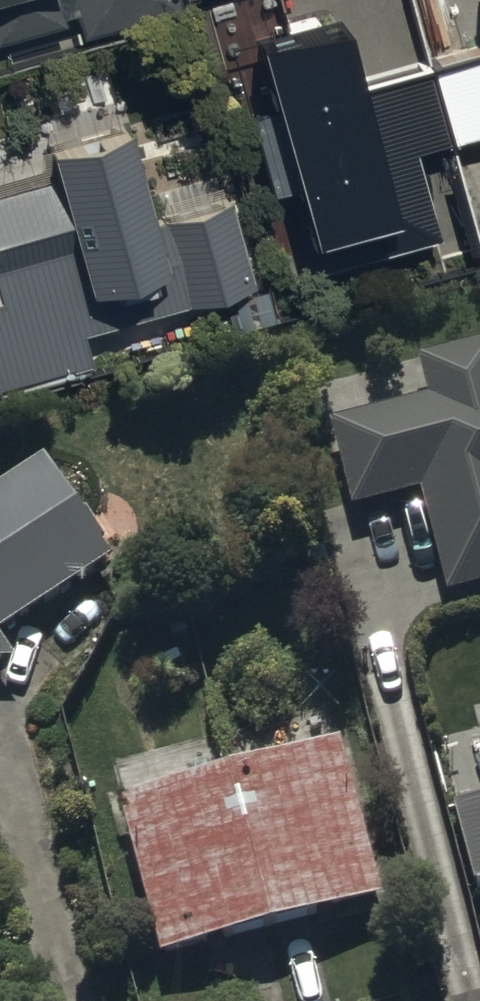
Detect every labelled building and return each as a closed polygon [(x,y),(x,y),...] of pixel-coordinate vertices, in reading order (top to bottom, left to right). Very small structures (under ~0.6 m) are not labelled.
[(65,34),(62,25),(75,21),(81,43),(182,17),(177,0),(0,0),(0,51),(65,34)] [(347,25),(265,48),(323,253),(378,237),(384,257),(443,240),(421,162),(452,153),(429,71),(365,89),(347,25)] [(435,70),(457,150),(479,143),(479,57),(435,70)] [(0,196),(0,396),(94,370),(85,337),(259,290),(235,200),(159,220),(134,128),(50,151),(59,181),(0,196)] [(418,374),(427,412),(329,436),(351,524),(420,507),(445,608),(479,600),(479,359),(418,374)] [(111,575),(104,565),(109,562),(83,523),(77,527),(43,476),(0,505),(0,651),(111,575)] [(14,677),(0,657),(0,677),(14,677)] [(390,916),(346,757),(120,819),(165,978),(390,916)] [(451,799),(472,875),(479,872),(479,791),(451,799)]
